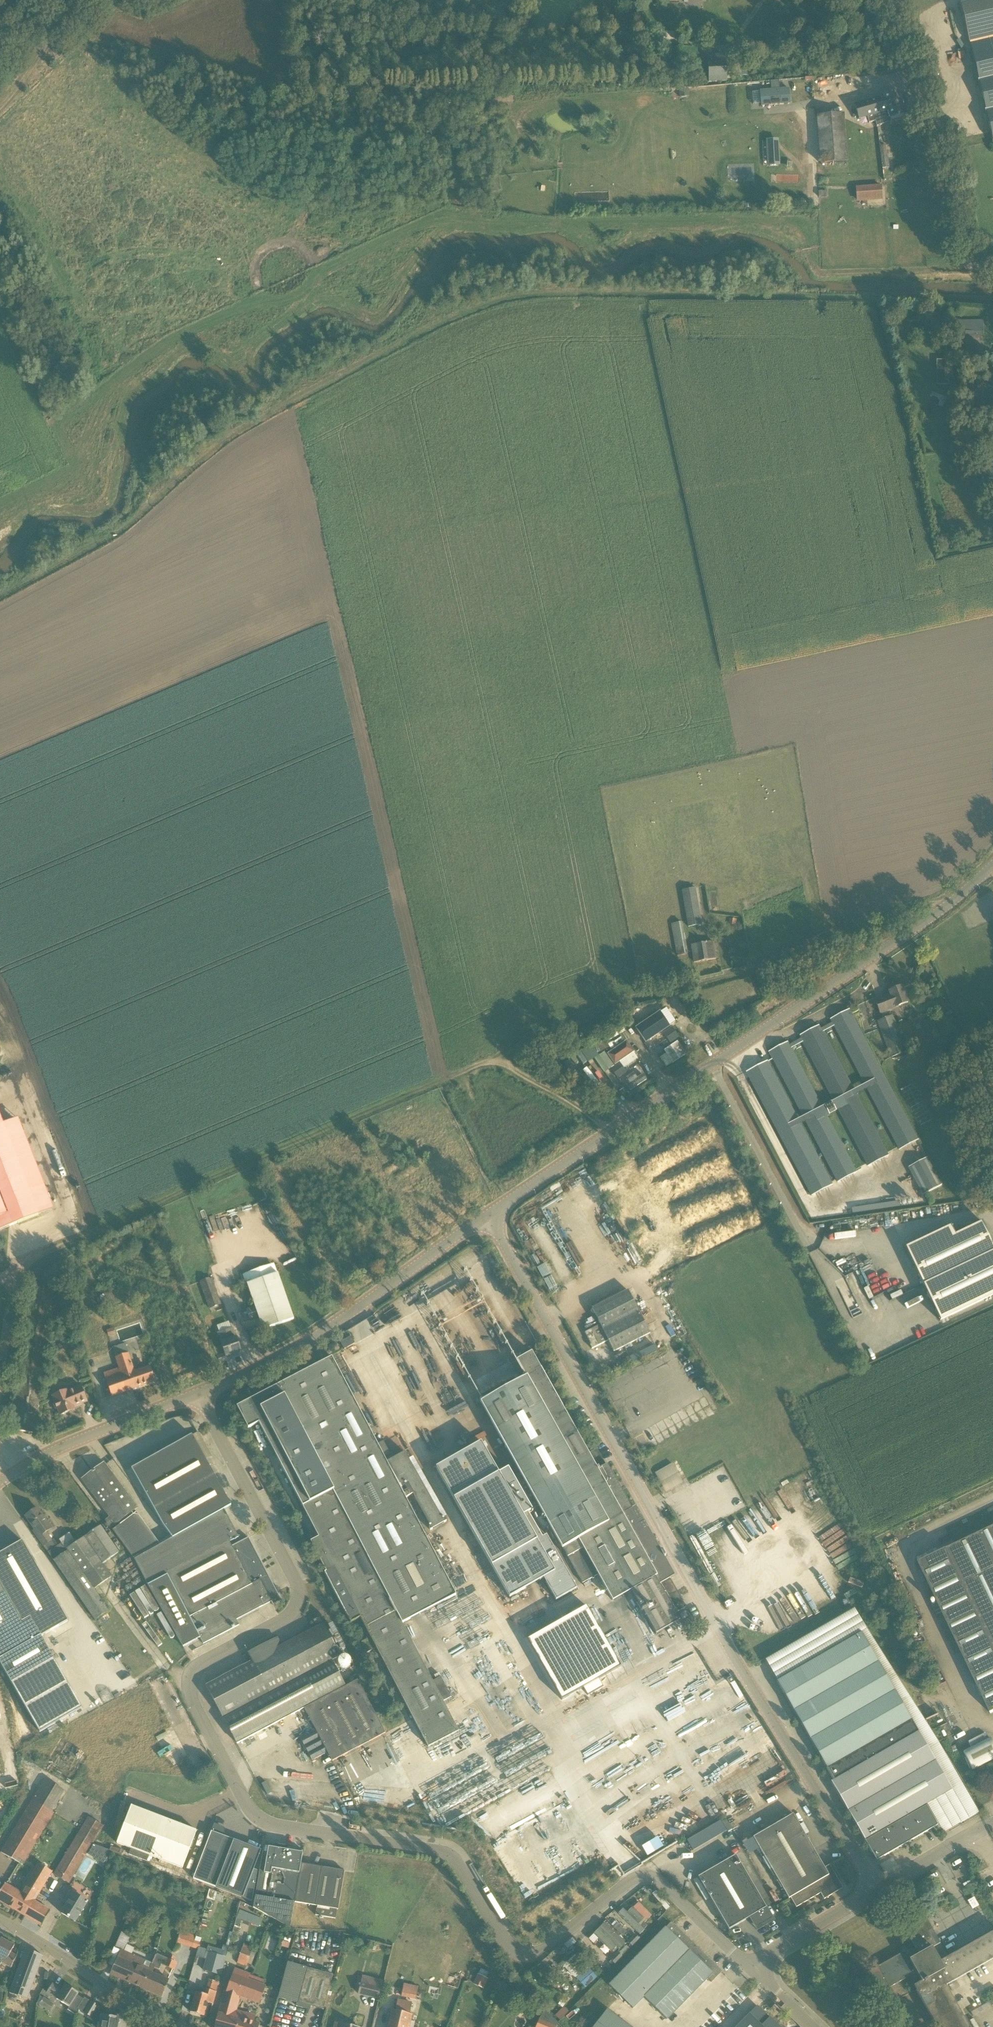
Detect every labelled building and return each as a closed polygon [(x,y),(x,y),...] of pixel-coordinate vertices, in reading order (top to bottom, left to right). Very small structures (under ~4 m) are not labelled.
[(969,42),(992,36),(992,0),(978,0),(960,4),(969,42)] [(970,43),(973,57),(992,142),(992,141),(992,38),(970,43)] [(740,59),(727,60),(727,54),(707,55),(708,82),(728,81),(728,79),(741,79),(740,59)] [(780,108),(800,108),(800,88),(780,88),(780,108)] [(890,120),(906,115),(899,92),(883,97),(855,105),(859,119),(867,117),(869,123),(889,117),(890,120)] [(821,164),(847,162),(843,114),(817,116),(821,164)] [(769,140),(770,165),(778,164),(777,140),(769,140)] [(881,185),(856,187),(857,202),(882,200),(881,185)] [(957,325),(958,333),(958,361),(974,360),(974,332),(980,332),(980,324),(957,325)] [(688,927),(689,927),(691,938),(701,937),(699,925),(702,925),(695,888),(681,890),(688,927)] [(671,924),(677,956),(688,954),(682,922),(671,924)] [(709,960),(716,959),(713,941),(707,942),(696,944),(691,945),(694,963),(699,962),(710,960),(709,960)] [(880,1013),(908,1002),(902,986),(889,991),(890,994),(875,1000),(880,1013)] [(707,1015),(709,1017),(714,1026),(734,1013),(727,1002),(707,1015)] [(894,1148),(886,1152),(823,1032),(822,1032),(819,1026),(800,1036),(803,1042),(803,1043),(866,1163),(862,1165),(864,1168),(917,1140),(849,1010),(831,1020),(896,1144),(892,1146),(894,1148)] [(877,1022),(891,1058),(890,1058),(891,1059),(891,1060),(892,1061),(893,1061),(895,1061),(896,1061),(898,1061),(905,1058),(906,1057),(908,1055),(908,1054),(908,1053),(908,1051),(906,1052),(892,1016),(877,1022)] [(651,1019),(639,1028),(649,1045),(662,1036),(651,1019)] [(608,1038),(612,1044),(614,1047),(634,1033),(628,1024),(608,1038)] [(664,1034),(667,1038),(676,1032),(672,1028),(664,1034)] [(691,1055),(676,1032),(649,1050),(664,1073),(691,1055)] [(609,1048),(606,1041),(603,1036),(593,1041),(598,1053),(609,1048)] [(613,1066),(633,1053),(627,1042),(607,1056),(613,1066)] [(856,1172),(787,1042),(769,1052),(837,1182),(856,1172)] [(591,1044),(581,1050),(570,1057),(574,1064),(585,1058),(588,1063),(599,1056),(591,1044)] [(975,1066),(984,1055),(976,1048),(967,1060),(975,1066)] [(746,1072),(812,1196),(832,1185),(767,1061),(746,1072)] [(614,1074),(623,1068),(620,1063),(611,1069),(614,1074)] [(626,1072),(623,1068),(614,1074),(617,1078),(626,1072)] [(644,1072),(625,1085),(630,1092),(649,1078),(644,1072)] [(991,1094),(992,1093),(992,1083),(990,1079),(983,1085),(991,1094)] [(3,1124),(0,1115),(0,1230),(39,1215),(3,1124)] [(713,1121),(666,1146),(676,1164),(714,1237),(774,1205),(732,1125),(727,1127),(719,1132),(713,1121)] [(923,1196),(942,1185),(927,1158),(908,1168),(923,1196)] [(940,1321),(940,1320),(992,1295),(992,1245),(982,1221),(981,1221),(982,1222),(909,1257),(940,1321)] [(843,1275),(863,1265),(861,1259),(841,1269),(843,1275)] [(247,1284),(263,1330),(294,1319),(278,1273),(247,1284)] [(209,1309),(222,1305),(212,1277),(200,1281),(209,1309)] [(650,1333),(634,1303),(628,1291),(592,1309),(600,1324),(585,1332),(593,1348),(592,1348),(592,1349),(608,1341),(614,1352),(650,1333)] [(222,1342),(221,1342),(226,1357),(241,1351),(236,1337),(232,1328),(218,1333),(222,1342)] [(343,1349),(353,1343),(349,1336),(339,1342),(343,1349)] [(583,1583),(598,1575),(613,1600),(631,1590),(656,1634),(679,1621),(675,1613),(685,1607),(669,1579),(671,1578),(674,1576),(664,1558),(665,1555),(663,1550),(660,1549),(635,1506),(631,1509),(607,1464),(606,1465),(597,1449),(588,1454),(541,1368),(541,1369),(532,1352),(516,1360),(525,1377),(481,1402),(583,1583)] [(128,1353),(116,1357),(119,1368),(104,1373),(107,1381),(106,1381),(110,1390),(112,1396),(155,1381),(150,1366),(134,1371),(128,1353)] [(455,1594),(423,1532),(405,1498),(413,1494),(431,1526),(429,1527),(430,1530),(447,1521),(445,1518),(443,1519),(409,1461),(405,1452),(386,1462),(332,1357),(237,1407),(248,1428),(259,1423),(303,1508),(319,1537),(311,1541),(327,1571),(325,1572),(351,1623),(361,1617),(371,1637),(362,1642),(367,1652),(376,1648),(428,1747),(458,1731),(443,1701),(451,1697),(440,1677),(432,1681),(402,1622),(455,1594)] [(74,1407),(87,1402),(81,1386),(68,1391),(67,1390),(52,1396),(55,1403),(53,1404),(55,1409),(57,1408),(60,1415),(75,1409),(74,1407)] [(231,1505),(192,1435),(131,1469),(163,1525),(173,1539),(162,1547),(160,1544),(134,1559),(148,1585),(183,1647),(200,1638),(203,1644),(239,1625),(237,1620),(272,1601),(273,1604),(280,1600),(262,1565),(261,1566),(258,1561),(259,1560),(248,1538),(232,1547),(230,1542),(239,1537),(224,1509),(231,1505)] [(385,1457),(390,1454),(383,1441),(378,1444),(385,1457)] [(556,1600),(576,1589),(546,1535),(542,1538),(528,1513),(532,1510),(508,1468),(499,1473),(481,1442),(436,1468),(509,1597),(543,1578),(556,1600)] [(118,1522),(135,1510),(138,1508),(104,1463),(82,1479),(109,1517),(105,1520),(111,1528),(115,1525),(118,1522)] [(663,1492),(681,1483),(672,1463),(653,1471),(663,1492)] [(95,1620),(103,1614),(109,1610),(94,1589),(111,1577),(102,1564),(119,1552),(100,1526),(67,1549),(68,1551),(67,1551),(62,1543),(58,1546),(54,1539),(53,1540),(47,1532),(51,1528),(37,1508),(26,1516),(35,1530),(33,1531),(54,1561),(95,1620)] [(135,1510),(118,1522),(120,1524),(112,1530),(134,1559),(160,1544),(135,1510)] [(543,1529),(549,1526),(542,1515),(537,1518),(543,1529)] [(921,1567),(952,1633),(991,1714),(992,1712),(992,1526),(918,1562),(921,1567)] [(54,1658),(41,1636),(68,1621),(22,1541),(0,1553),(0,1663),(12,1683),(54,1658)] [(586,1606),(527,1639),(561,1700),(620,1667),(586,1606)] [(237,1743),(304,1708),(346,1686),(332,1660),(340,1655),(323,1623),(261,1656),(260,1654),(252,1659),(253,1660),(206,1685),(223,1717),(237,1743)] [(338,1644),(339,1647),(341,1650),(345,1648),(332,1624),(328,1626),(330,1631),(328,1631),(332,1638),(334,1637),(335,1639),(333,1640),(336,1645),(338,1644)] [(908,1815),(911,1813),(952,1790),(919,1732),(862,1633),(777,1681),(834,1780),(831,1782),(864,1840),(870,1837),(872,1835),(908,1815)] [(346,1686),(304,1708),(316,1730),(300,1738),(312,1761),(328,1752),(332,1761),(385,1733),(357,1680),(346,1686)] [(981,1743),(963,1752),(972,1770),(992,1759),(992,1744),(990,1738),(981,1743)] [(1,1852),(22,1865),(54,1813),(51,1811),(64,1790),(45,1779),(1,1852)] [(197,1831),(131,1806),(117,1843),(182,1868),(197,1831)] [(937,1825),(926,1806),(912,1814),(911,1813),(908,1815),(908,1816),(873,1836),(872,1835),(870,1837),(870,1838),(865,1841),(876,1861),(937,1825)] [(755,1836),(790,1897),(796,1907),(820,1893),(824,1899),(832,1894),(839,1890),(840,1888),(841,1886),(840,1884),(839,1882),(840,1882),(829,1865),(824,1868),(793,1814),(755,1836)] [(76,1872),(104,1826),(89,1817),(61,1863),(76,1872)] [(724,1831),(729,1829),(726,1819),(720,1821),(724,1831)] [(690,1850),(724,1831),(718,1820),(684,1840),(690,1850)] [(252,1901),(257,1870),(254,1869),(261,1850),(222,1835),(222,1827),(214,1824),(193,1879),(252,1901)] [(644,1857),(661,1848),(655,1837),(638,1846),(644,1857)] [(264,1873),(271,1874),(267,1898),(255,1896),(253,1908),(290,1928),(293,1909),(303,1853),(287,1850),(288,1846),(276,1844),(275,1848),(268,1847),(264,1873)] [(764,1926),(767,1924),(768,1924),(773,1920),(765,1907),(735,1855),(698,1877),(729,1930),(750,1917),(757,1930),(763,1927),(764,1926)] [(76,1872),(61,1863),(54,1874),(69,1883),(76,1872)] [(5,1883),(4,1884),(0,1891),(0,1901),(26,1917),(35,1901),(52,1872),(38,1864),(21,1893),(5,1883)] [(337,1909),(338,1909),(344,1871),(301,1864),(295,1902),(317,1906),(316,1915),(335,1918),(337,1909)] [(69,1901),(61,1913),(75,1922),(88,1902),(70,1891),(66,1899),(69,1901)] [(42,1926),(45,1920),(51,1911),(35,1901),(26,1917),(42,1926)] [(623,1908),(618,1914),(640,1935),(645,1930),(644,1929),(647,1926),(644,1922),(641,1925),(638,1923),(643,1918),(633,1908),(628,1913),(623,1908)] [(240,1910),(237,1918),(258,1927),(261,1919),(240,1910)] [(610,1916),(606,1920),(621,1934),(625,1930),(610,1916)] [(878,1966),(889,1986),(887,1987),(888,1988),(912,1975),(917,1984),(915,1985),(938,2026),(969,2026),(946,1985),(992,1959),(992,1931),(947,1958),(939,1944),(940,1943),(925,1916),(904,1928),(915,1948),(906,1953),(905,1951),(878,1966)] [(700,1985),(705,1989),(722,1972),(671,1922),(609,1985),(633,2008),(644,1997),(667,2019),(700,1985)] [(605,1923),(589,1939),(593,1943),(598,1938),(611,1951),(616,1946),(619,1948),(624,1942),(605,1923)] [(632,1946),(640,1938),(635,1934),(628,1942),(632,1946)] [(193,1948),(198,1949),(199,1950),(203,1938),(196,1936),(193,1948)] [(0,1962),(11,1967),(17,1956),(11,1952),(15,1945),(1,1938),(0,1940),(0,1962)] [(221,1949),(209,1946),(207,1951),(208,1952),(203,1969),(216,1973),(221,1955),(226,1957),(228,1951),(221,1949)] [(238,1960),(246,1963),(247,1963),(251,1952),(242,1948),(238,1960)] [(43,1955),(36,1953),(26,1949),(10,1993),(27,2000),(43,1955)] [(152,1963),(121,1950),(118,1958),(118,1957),(110,1974),(141,1988),(152,1963)] [(622,1956),(618,1952),(610,1960),(615,1964),(622,1956)] [(152,1963),(141,1988),(162,1997),(169,1980),(152,1973),(155,1967),(159,1969),(161,1964),(173,1970),(177,1962),(174,1961),(175,1957),(170,1955),(168,1959),(156,1953),(152,1963)] [(561,1964),(582,1989),(594,1979),(573,1954),(561,1964)] [(333,1975),(306,1968),(289,1963),(288,1963),(279,1998),(297,2003),(296,2006),(297,2006),(297,2004),(306,2007),(306,2005),(324,2010),(333,1975)] [(486,1977),(489,1972),(479,1968),(472,1984),(484,1989),(489,1978),(486,1977)] [(233,1974),(232,1974),(226,1991),(224,1990),(214,2026),(258,2026),(259,2024),(242,2019),(244,2013),(236,2011),(240,1996),(259,2003),(265,1986),(245,1978),(233,1974)] [(363,1976),(361,1982),(358,1994),(378,1999),(382,1980),(363,1976)] [(404,1983),(401,1997),(416,2000),(419,1986),(404,1983)] [(70,2007),(72,2004),(78,2008),(83,1999),(77,1995),(78,1994),(77,1993),(78,1992),(73,1988),(72,1990),(65,1985),(62,1990),(53,1984),(47,1993),(57,1999),(70,2007)] [(196,1992),(193,2002),(190,2012),(204,2016),(208,2002),(213,2004),(217,1992),(206,1989),(205,1995),(196,1992)] [(39,2005),(49,2011),(54,2004),(43,1998),(39,2005)] [(397,2001),(395,2011),(392,2010),(388,2026),(409,2026),(412,2014),(409,2014),(412,2002),(398,1999),(397,2001)] [(91,2001),(84,2012),(100,2022),(99,2026),(117,2026),(119,2018),(105,2016),(105,2012),(97,2007),(98,2006),(91,2001)] [(734,2026),(780,2026),(776,2023),(775,2023),(771,2019),(772,2019),(770,2017),(769,2017),(757,2005),(750,2013),(749,2012),(734,2026)] [(606,2011),(593,2026),(627,2026),(606,2011)]
